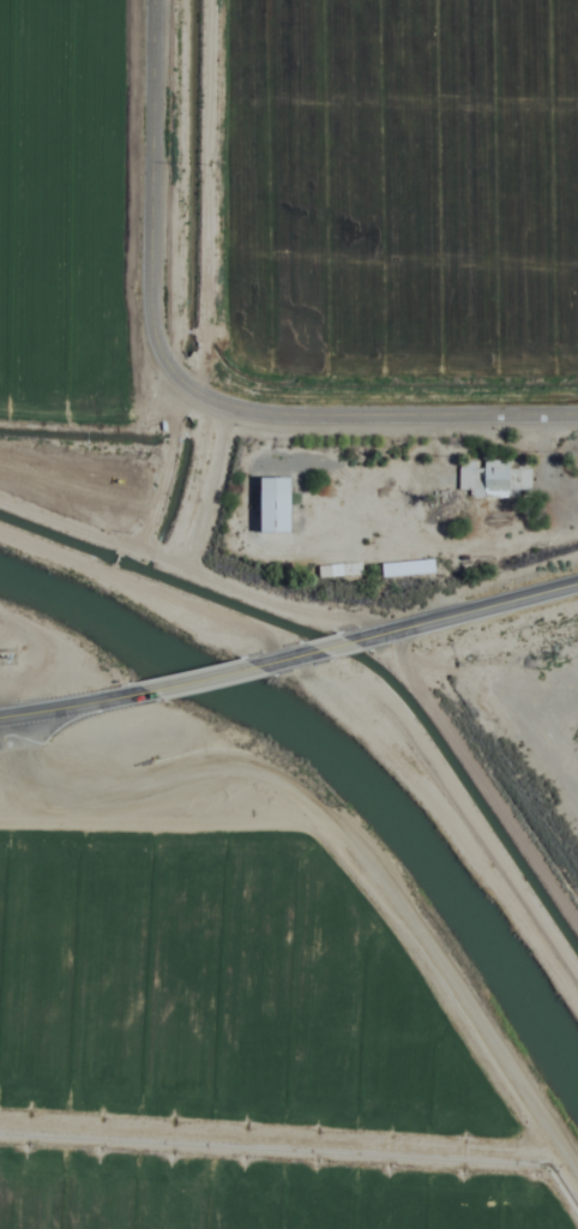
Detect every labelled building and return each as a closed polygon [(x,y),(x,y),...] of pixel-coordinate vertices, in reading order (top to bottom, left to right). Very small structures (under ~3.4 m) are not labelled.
[(455,464),(455,495),(527,496),(527,469),(506,468),(506,464),(470,463),(470,464),(455,464)]
